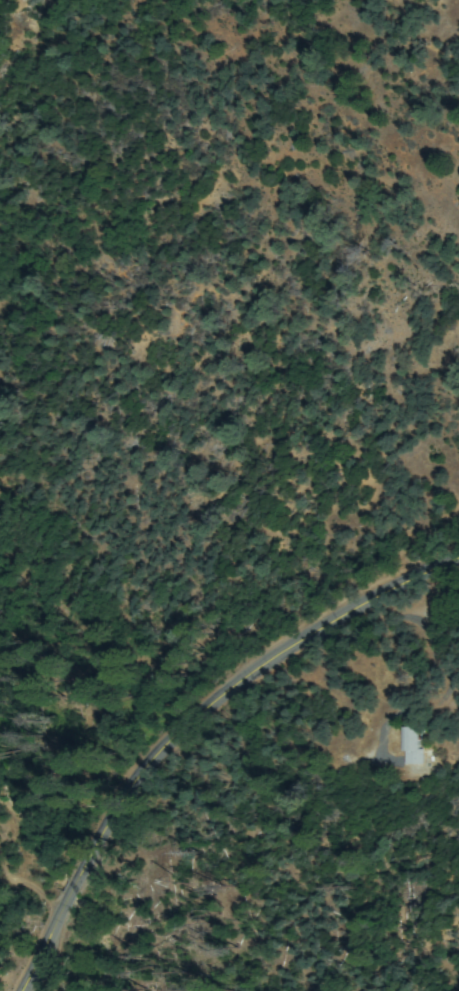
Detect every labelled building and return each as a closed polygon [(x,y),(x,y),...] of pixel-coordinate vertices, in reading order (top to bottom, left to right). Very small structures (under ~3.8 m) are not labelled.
[(406,763),(405,730),(421,729),(422,763),(406,763)]
